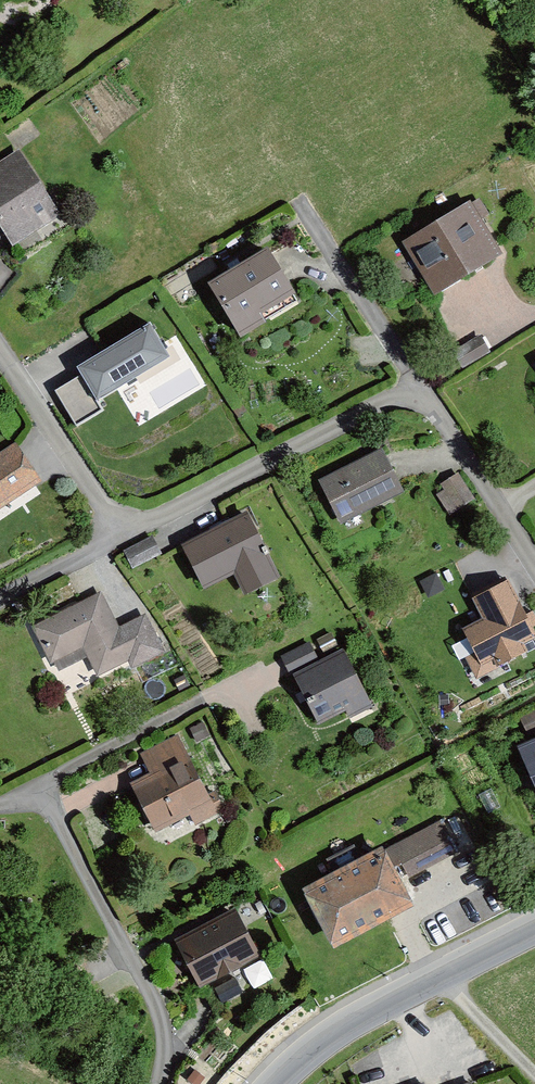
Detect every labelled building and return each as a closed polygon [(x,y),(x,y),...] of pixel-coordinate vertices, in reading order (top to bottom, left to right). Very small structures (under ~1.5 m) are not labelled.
[(8,248),(57,218),(17,152),(0,163),(0,236),(8,248)] [(430,297),(499,257),(469,205),(400,246),(430,297)] [(202,289),(237,345),(262,329),(258,322),(295,299),(264,250),(202,289)] [(169,361),(149,327),(75,371),(95,405),(169,361)] [(38,488),(14,447),(0,456),(0,506),(2,509),(38,488)] [(336,529),(399,496),(377,454),(314,487),(336,529)] [(240,599),(278,579),(245,513),(176,548),(199,593),(229,578),(240,599)] [(508,580),(472,598),(483,618),(462,629),(474,651),(465,656),(475,677),(527,650),(524,643),(534,638),(534,632),(508,580)] [(130,673),(164,655),(144,618),(119,631),(98,592),(27,629),(58,689),(91,672),(96,681),(126,665),(130,673)] [(371,707),(340,651),(286,681),(313,729),(342,714),(345,721),(371,707)] [(205,804),(186,765),(190,763),(177,737),(139,755),(149,776),(127,786),(150,834),(186,817),(191,828),(220,814),(214,800),(205,804)] [(511,750),(534,802),(534,740),(511,750)] [(409,880),(477,844),(460,812),(393,848),(409,880)] [(325,956),(409,910),(376,851),(292,897),(325,956)] [(197,993),(256,958),(227,909),(168,943),(197,993)]
